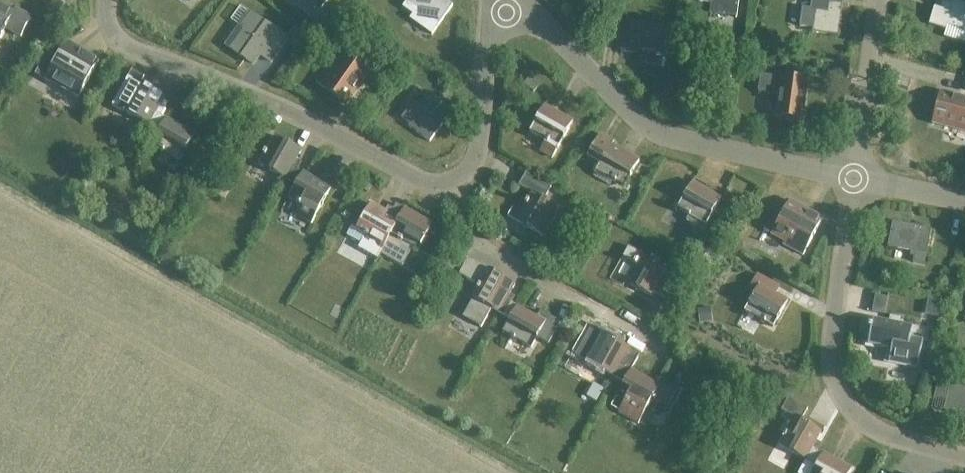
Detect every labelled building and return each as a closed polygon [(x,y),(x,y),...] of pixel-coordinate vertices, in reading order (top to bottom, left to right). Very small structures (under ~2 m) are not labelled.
[(320,9),(327,0),(300,0),(296,5),(312,19),(320,9)] [(453,5),(445,0),(407,0),(405,3),(438,26),(453,5)] [(812,33),(837,36),(842,0),(811,0),(810,9),(802,8),(799,27),(812,29),(812,33)] [(953,0),(943,0),(940,10),(934,8),(929,25),(945,30),(947,26),(964,31),(964,4),(953,0)] [(5,29),(20,37),(31,18),(15,9),(13,12),(0,5),(0,39),(5,29)] [(286,40),(250,14),(240,28),(244,31),(231,49),(253,64),(260,54),(270,62),(286,40)] [(660,52),(663,26),(630,21),(628,35),(622,34),(620,52),(637,54),(638,49),(660,52)] [(40,61),(33,74),(78,99),(84,87),(99,61),(66,42),(52,67),(40,61)] [(338,71),(326,89),(347,105),(354,95),(366,78),(365,77),(355,70),(359,65),(344,54),(334,69),(338,71)] [(794,80),(776,77),(760,75),(758,92),(779,95),(776,117),(802,120),(806,87),(793,86),(794,80)] [(128,77),(112,105),(154,129),(161,116),(156,113),(164,97),(128,77)] [(413,102),(401,119),(410,125),(408,127),(418,134),(430,142),(449,115),(438,107),(442,102),(427,92),(418,105),(413,102)] [(934,117),(932,125),(964,134),(964,99),(940,92),(934,117)] [(552,158),(572,122),(544,106),(529,132),(545,141),(540,151),(552,158)] [(159,132),(151,145),(180,161),(195,135),(161,116),(154,129),(159,132)] [(600,134),(589,154),(601,161),(595,172),(593,176),(610,186),(612,181),(615,183),(616,182),(624,187),(639,161),(610,145),(612,141),(600,134)] [(259,165),(290,182),(297,169),(292,166),(301,151),(275,136),(259,165)] [(311,224),(316,215),(331,188),(297,169),(290,182),(295,185),(288,199),(299,205),(294,214),(311,224)] [(705,226),(720,199),(692,183),(677,209),(686,214),(685,215),(688,216),(686,221),(703,230),(705,226)] [(533,193),(516,221),(542,236),(559,208),(533,193)] [(764,230),(784,242),(783,244),(803,255),(823,219),(789,201),(781,216),(774,212),(764,230)] [(379,254),(384,246),(399,220),(398,219),(404,209),(396,204),(390,215),(371,204),(356,230),(365,235),(357,248),(376,259),(379,254)] [(399,220),(384,246),(379,254),(402,267),(413,248),(418,251),(433,225),(404,209),(398,219),(399,220)] [(926,255),(931,230),(892,222),(887,247),(926,255)] [(641,254),(625,282),(652,297),(654,292),(667,300),(676,284),(663,277),(667,268),(641,254)] [(469,259),(460,275),(475,284),(477,280),(481,283),(462,317),(481,328),(491,309),(504,316),(511,304),(506,301),(515,285),(489,270),(469,259)] [(754,293),(744,311),(773,327),(788,301),(775,294),(779,287),(757,274),(749,290),(754,293)] [(510,319),(502,333),(531,349),(537,338),(548,344),(560,323),(540,311),(537,318),(511,304),(504,316),(510,319)] [(873,320),(868,345),(891,349),(888,361),(907,365),(906,367),(917,369),(923,341),(910,338),(912,328),(900,325),(900,322),(894,321),(894,324),(873,320)] [(592,354),(587,363),(618,380),(625,367),(630,370),(638,358),(627,352),(629,349),(603,334),(598,331),(588,348),(592,350),(591,353),(592,354)] [(623,383),(616,396),(624,401),(618,413),(638,424),(644,413),(650,402),(665,410),(677,389),(661,380),(658,386),(630,370),(625,367),(618,380),(623,383)] [(964,414),(964,388),(937,382),(934,398),(945,400),(943,410),(964,414)] [(779,446),(810,463),(817,451),(812,448),(821,432),(800,420),(806,409),(787,398),(780,411),(794,419),(779,446)] [(810,463),(816,466),(812,472),(849,472),(851,469),(817,451),(810,463)]
